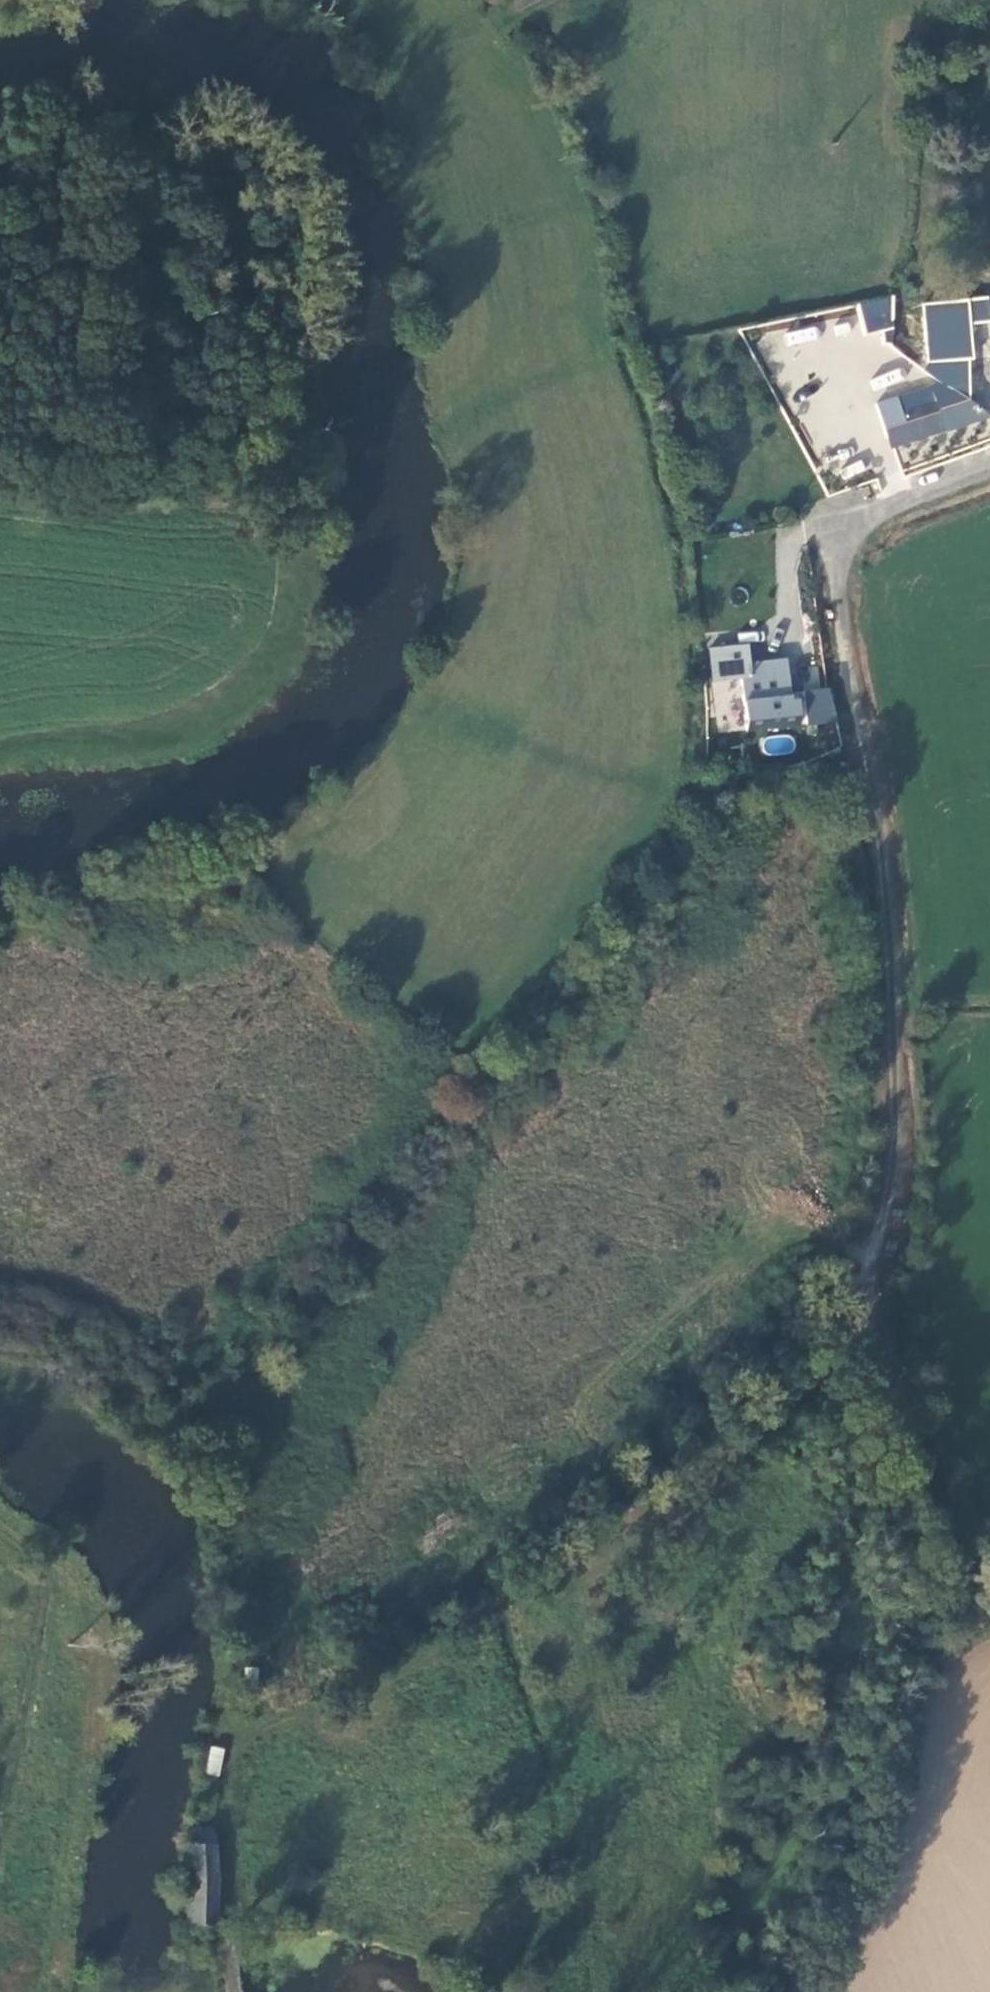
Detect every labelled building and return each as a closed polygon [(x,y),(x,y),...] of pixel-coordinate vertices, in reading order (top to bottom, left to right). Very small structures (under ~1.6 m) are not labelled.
[(861,329),(894,330),(895,298),(862,297),(861,329)] [(941,419),(932,401),(910,410),(908,406),(890,412),(893,417),(887,420),(895,438),(941,419)] [(743,646),(710,649),(716,684),(741,681),(749,730),(805,725),(801,695),(790,695),(785,660),(746,665),(743,646)] [(716,684),(710,649),(700,650),(704,687),(716,684)] [(210,1745),(205,1773),(220,1776),(225,1748),(210,1745)] [(212,1826),(189,1826),(184,1827),(185,1846),(211,1845),(212,1826)] [(211,1845),(185,1846),(185,1924),(212,1924),(211,1845)]
